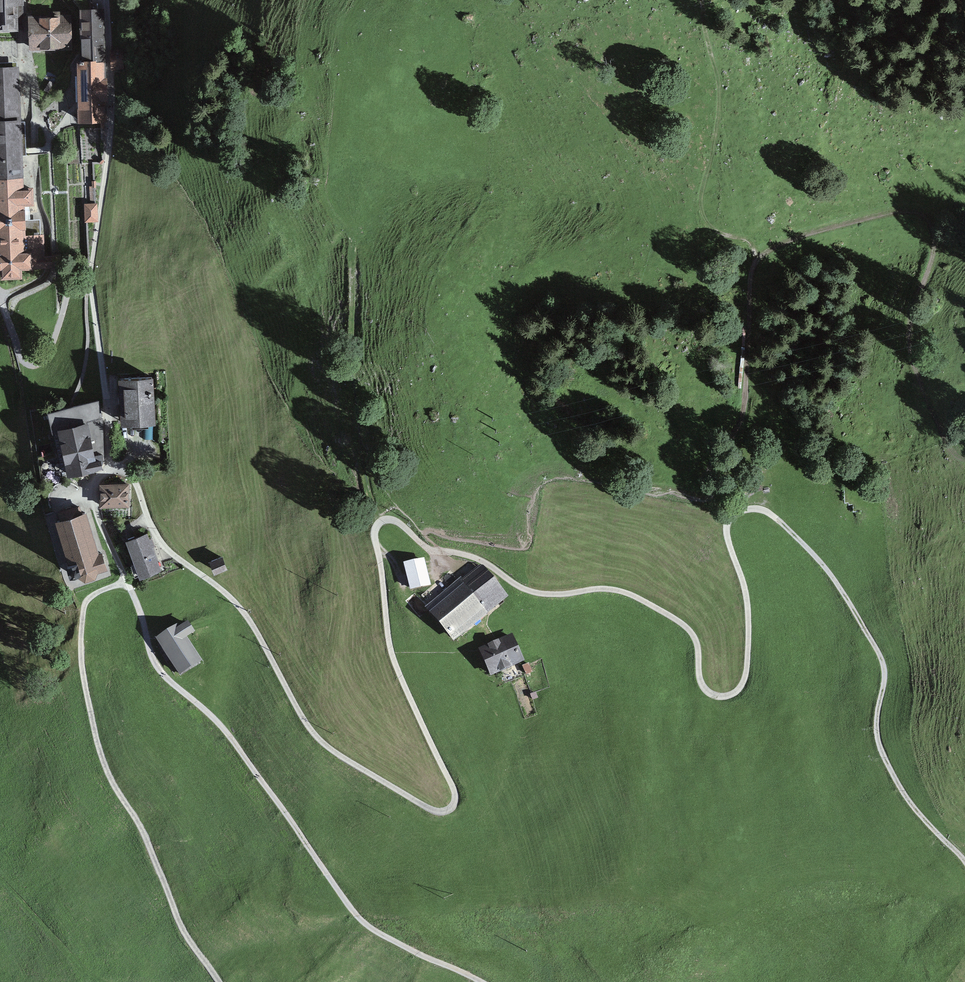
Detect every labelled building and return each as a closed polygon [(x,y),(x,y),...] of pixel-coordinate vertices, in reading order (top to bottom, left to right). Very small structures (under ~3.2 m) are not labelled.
[(19,28),(18,2),(24,2),(24,0),(0,0),(0,29),(19,28)] [(103,8),(82,9),(83,58),(77,59),(80,121),(107,120),(106,100),(103,8)] [(71,13),(28,14),(29,49),(72,48),(71,13)] [(123,49),(111,49),(111,69),(123,69),(123,49)] [(19,64),(0,65),(0,175),(25,175),(23,154),(26,153),(25,120),(22,120),(19,64)] [(0,175),(0,267),(1,267),(1,276),(22,276),(22,266),(45,266),(44,252),(42,253),(41,232),(26,232),(25,204),(34,203),(34,183),(25,184),(25,175),(0,175)] [(97,203),(85,203),(85,222),(97,222),(97,203)] [(152,379),(118,381),(121,427),(155,425),(152,379)] [(99,400),(48,411),(52,428),(57,427),(68,475),(103,466),(102,459),(104,459),(103,418),(99,400)] [(130,483),(104,484),(105,507),(130,506),(130,483)] [(86,514),(55,523),(67,565),(65,566),(69,582),(78,579),(86,583),(96,580),(98,574),(107,571),(102,555),(99,556),(86,514)] [(148,531),(126,539),(140,577),(162,569),(148,531)] [(228,568),(224,557),(212,561),(215,571),(228,568)] [(419,559),(397,563),(402,589),(425,584),(419,559)] [(502,595),(479,566),(422,611),(446,641),(502,595)] [(191,622),(161,643),(183,674),(202,661),(188,641),(199,633),(191,622)] [(510,635),(474,648),(484,674),(519,661),(510,635)]
